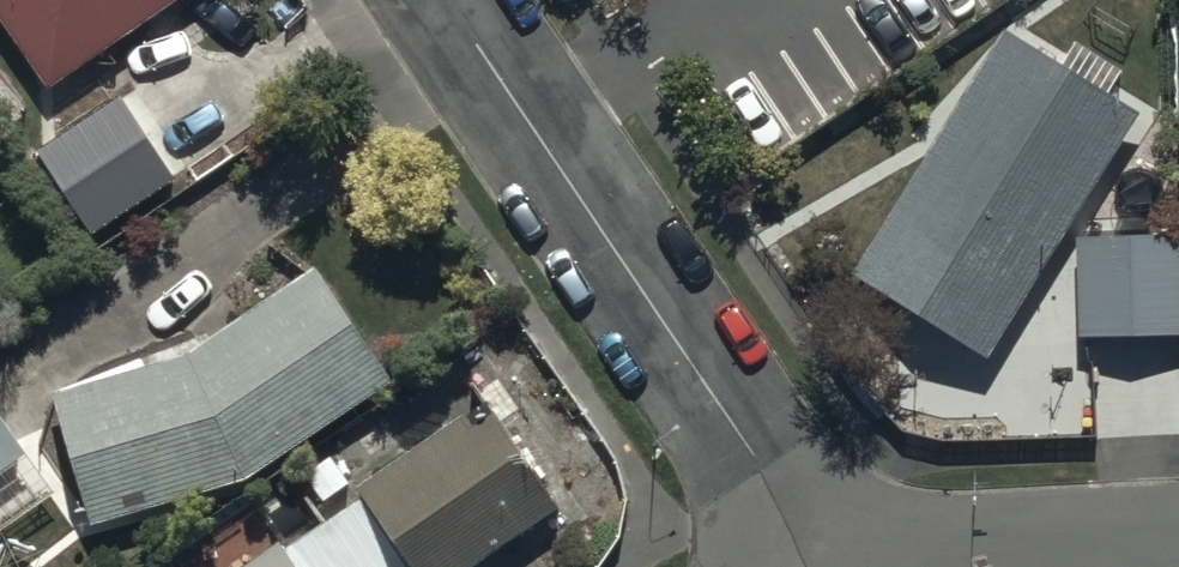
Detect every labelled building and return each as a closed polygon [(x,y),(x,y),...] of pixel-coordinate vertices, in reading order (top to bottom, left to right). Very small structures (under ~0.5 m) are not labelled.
[(46,82),(167,0),(0,0),(0,14),(46,82)] [(1002,22),(850,269),(986,352),(1138,104),(1002,22)] [(32,142),(88,224),(175,166),(119,83),(32,142)] [(1172,232),(1077,233),(1078,331),(1174,330),(1172,232)] [(250,478),(391,383),(311,265),(205,337),(41,389),(86,530),(250,478)] [(359,496),(288,544),(279,531),(226,566),(467,566),(560,504),(483,391),(349,482),(359,496)] [(52,485),(0,408),(0,520),(52,485)]
